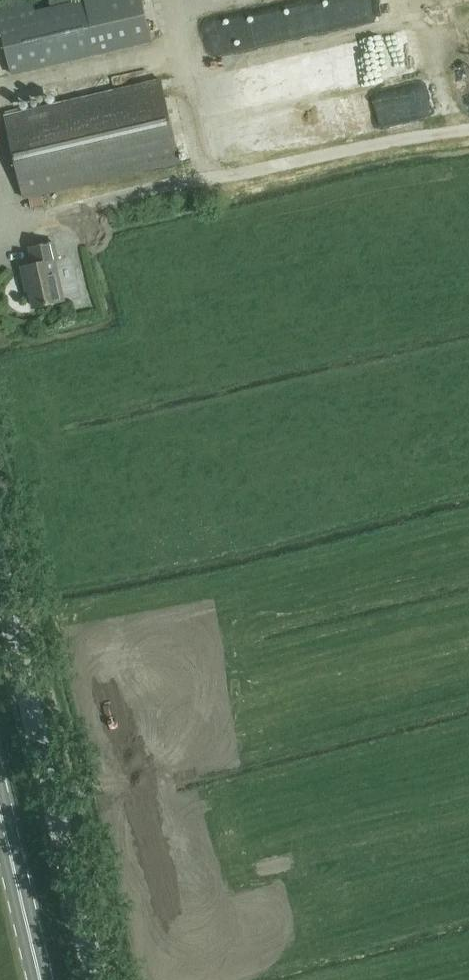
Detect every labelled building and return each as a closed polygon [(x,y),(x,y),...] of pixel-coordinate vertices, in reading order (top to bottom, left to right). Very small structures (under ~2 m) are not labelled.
[(142,0),(81,0),(34,11),(31,0),(0,0),(0,15),(14,73),(152,41),(142,0)] [(372,0),(356,0),(244,19),(247,36),(270,32),(272,44),(384,25),(382,10),(373,11),(372,0)] [(389,40),(398,78),(414,75),(406,36),(389,40)] [(389,80),(383,52),(304,68),(310,97),(389,80)] [(24,198),(29,197),(31,207),(45,204),(43,193),(180,160),(161,79),(5,117),(24,198)] [(394,99),(399,125),(450,117),(446,90),(394,99)] [(54,260),(57,259),(54,242),(30,247),(34,263),(22,266),(25,282),(28,281),(33,306),(63,300),(54,260)]
